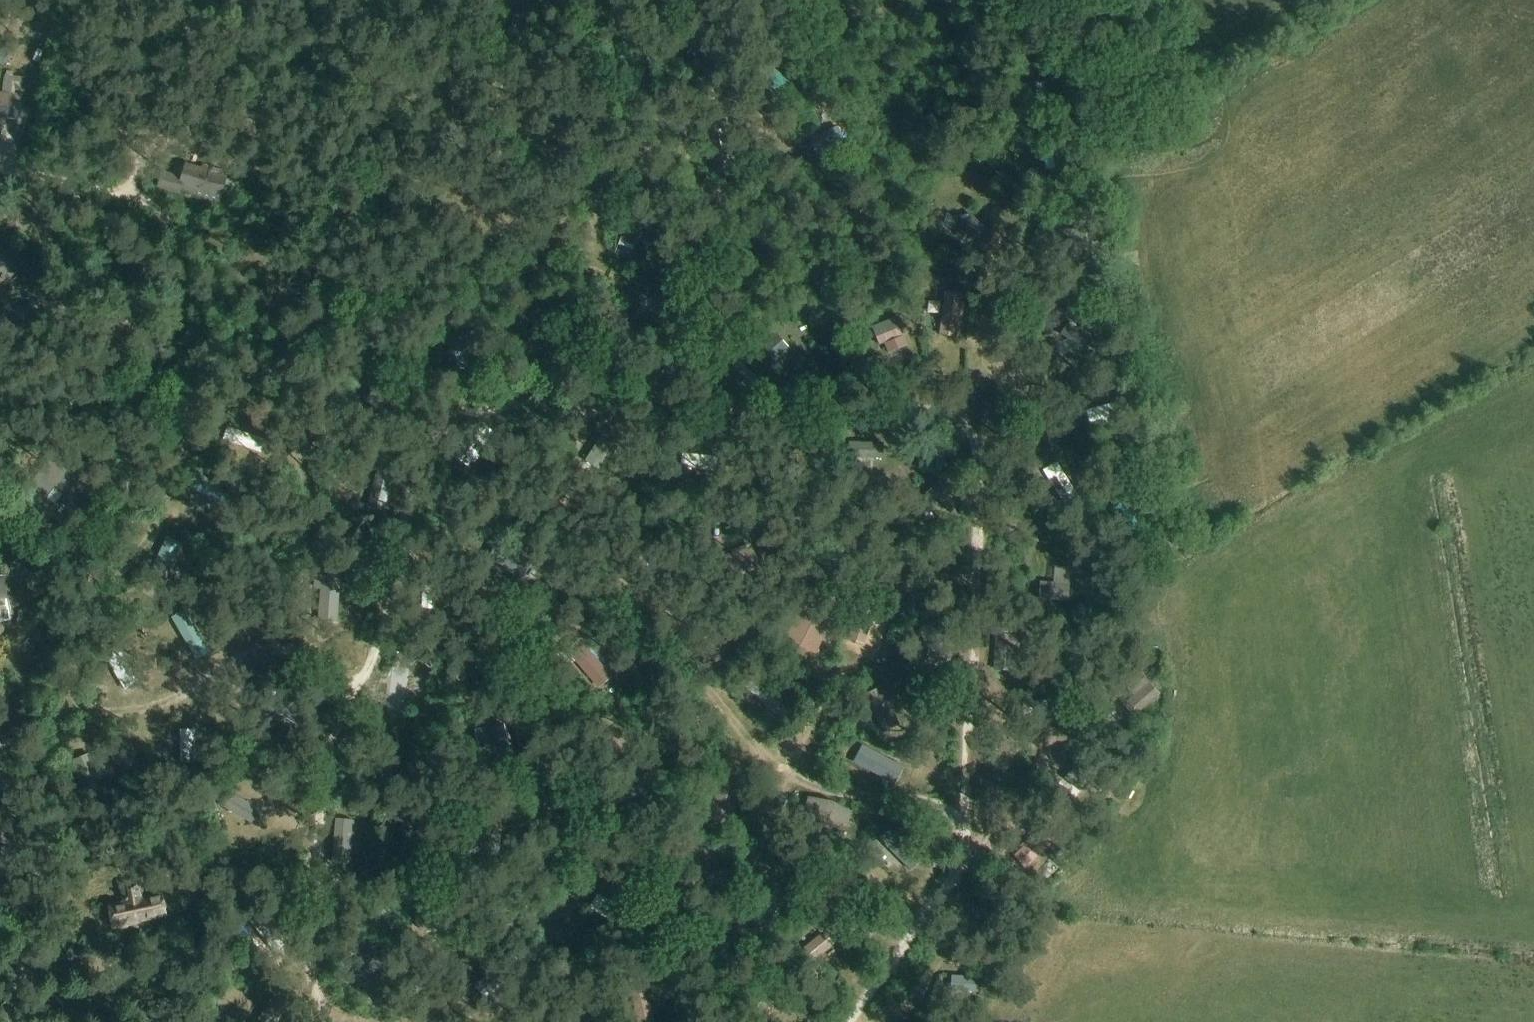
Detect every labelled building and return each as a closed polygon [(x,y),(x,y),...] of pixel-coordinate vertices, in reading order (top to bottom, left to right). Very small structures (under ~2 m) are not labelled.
[(446,66),(436,72),(439,78),(450,72),(446,66)] [(16,119),(20,94),(18,94),(21,77),(4,75),(2,91),(0,91),(0,117),(16,119)] [(844,142),(837,127),(808,140),(815,156),(844,142)] [(231,197),(236,182),(184,168),(182,175),(164,169),(159,187),(181,194),(182,189),(219,200),(221,194),(231,197)] [(609,178),(606,187),(617,191),(620,182),(609,178)] [(15,271),(4,250),(0,252),(0,280),(15,271)] [(943,293),(938,336),(955,338),(960,295),(943,293)] [(882,324),(877,326),(888,353),(907,346),(896,318),(890,321),(887,315),(879,318),(882,324)] [(1092,337),(1067,323),(1061,336),(1085,349),(1092,337)] [(759,337),(747,349),(769,370),(780,359),(779,357),(788,349),(774,335),(766,344),(759,337)] [(469,350),(446,350),(446,367),(468,367),(469,350)] [(381,415),(393,402),(375,386),(363,398),(381,415)] [(1123,404),(1088,413),(1092,431),(1127,422),(1123,404)] [(265,440),(234,429),(229,443),(260,453),(265,440)] [(480,431),(461,453),(471,461),(489,440),(480,431)] [(849,443),(849,460),(883,460),(883,443),(849,443)] [(684,452),(683,468),(720,469),(721,453),(684,452)] [(379,466),(372,504),(387,507),(394,469),(379,466)] [(1082,497),(1063,466),(1046,476),(1065,507),(1069,505),(1073,512),(1082,506),(1078,499),(1082,497)] [(154,564),(171,572),(183,545),(166,537),(154,564)] [(527,579),(535,566),(501,545),(493,559),(527,579)] [(323,578),(319,621),(335,623),(339,579),(323,578)] [(1075,585),(1044,581),(1042,597),(1073,600),(1075,585)] [(185,610),(171,618),(191,652),(205,644),(185,610)] [(815,632),(789,619),(780,636),(807,649),(815,632)] [(938,628),(922,632),(929,660),(945,656),(938,628)] [(1015,664),(1016,636),(996,635),(995,664),(1015,664)] [(580,644),(570,653),(589,676),(600,667),(580,644)] [(109,658),(111,661),(126,691),(146,681),(129,648),(109,658)] [(791,704),(782,697),(757,674),(746,686),(779,717),(791,704)] [(1143,674),(1117,698),(1127,710),(1154,686),(1143,674)] [(880,689),(864,698),(884,735),(900,726),(880,689)] [(502,727),(475,733),(478,747),(505,742),(502,727)] [(180,732),(181,760),(196,759),(195,732),(180,732)] [(893,782),(900,769),(862,749),(855,763),(893,782)] [(1077,761),(1075,773),(1085,781),(1096,776),(1098,764),(1089,756),(1077,761)] [(80,775),(84,786),(106,776),(102,765),(80,775)] [(719,788),(710,819),(729,825),(738,794),(719,788)] [(267,812),(234,793),(225,809),(258,828),(267,812)] [(335,818),(332,863),(350,864),(353,820),(335,818)] [(914,858),(886,830),(874,842),(882,851),(884,849),(903,868),(914,858)] [(1032,838),(1012,857),(1025,871),(1045,851),(1032,838)] [(162,893),(141,898),(138,885),(120,889),(124,904),(111,906),(115,924),(166,913),(162,893)] [(620,908),(598,893),(589,907),(611,921),(620,908)] [(220,918),(208,911),(200,925),(212,932),(220,918)] [(267,913),(251,924),(273,956),(289,944),(267,913)] [(822,933),(804,948),(814,959),(831,945),(822,933)] [(495,969),(474,987),(483,998),(505,980),(495,969)] [(977,976),(950,975),(949,991),(977,992),(977,976)]
